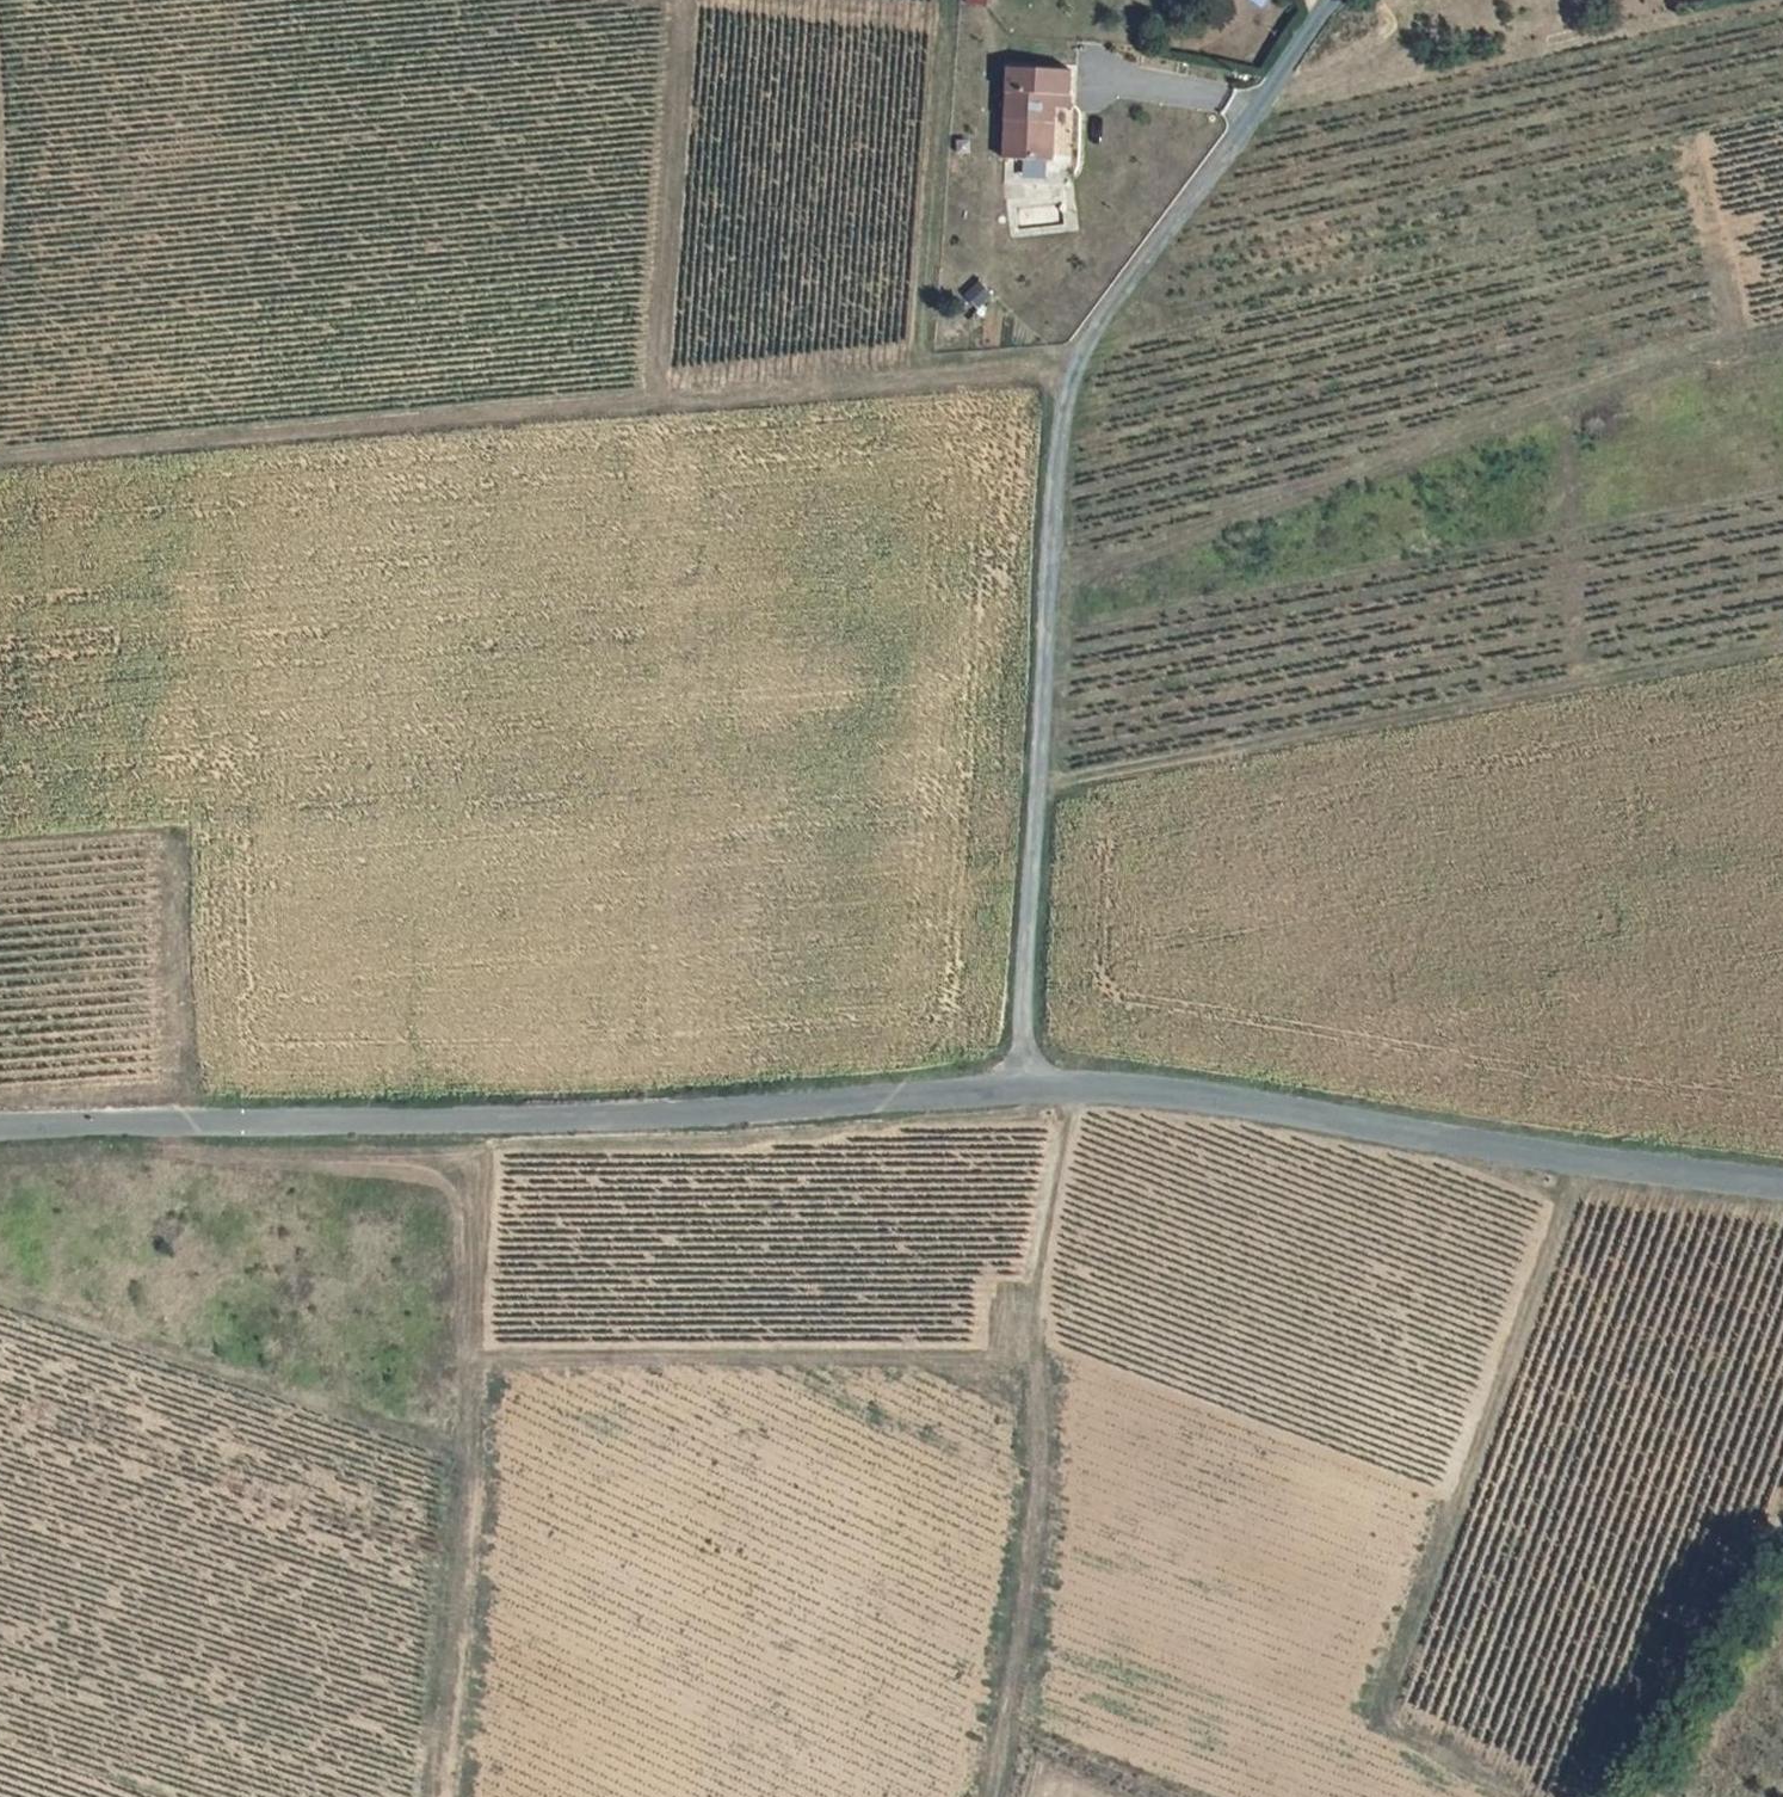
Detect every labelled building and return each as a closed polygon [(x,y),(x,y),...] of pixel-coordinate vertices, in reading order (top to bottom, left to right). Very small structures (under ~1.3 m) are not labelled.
[(991,75),(984,167),(1032,170),(1037,102),(1050,103),(1053,80),(991,75)]
